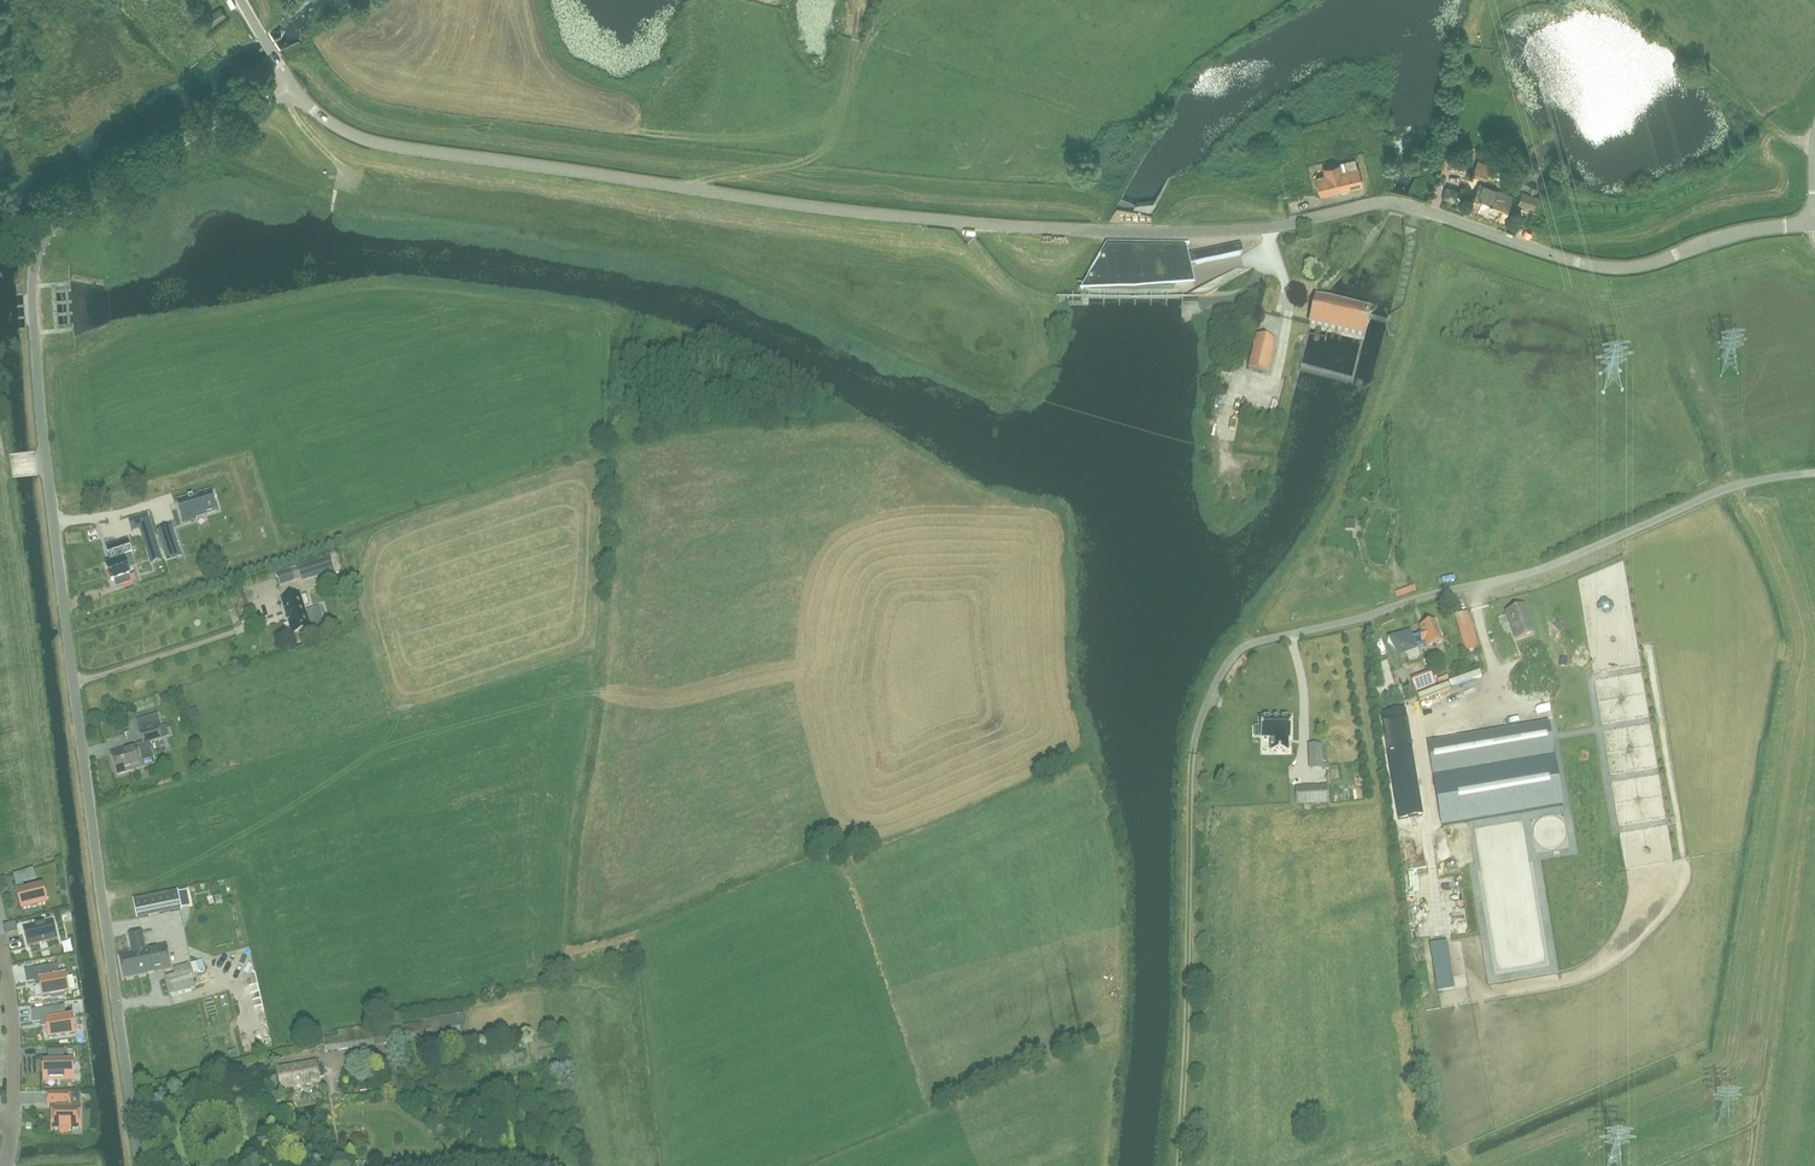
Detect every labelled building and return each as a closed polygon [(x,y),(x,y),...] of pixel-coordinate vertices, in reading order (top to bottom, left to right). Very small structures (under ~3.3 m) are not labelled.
[(227,16),(221,8),(212,14),(205,19),(211,27),(227,16)] [(1477,159),(1472,176),(1487,180),(1492,163),(1477,159)] [(1316,177),(1321,197),(1364,186),(1359,167),(1343,171),(1341,164),(1323,168),(1325,175),(1316,177)] [(1512,197),(1481,185),(1472,207),(1504,219),(1512,197)] [(1458,190),(1447,187),(1443,198),(1454,201),(1458,190)] [(1523,191),(1518,203),(1534,208),(1539,195),(1523,191)] [(1319,242),(1318,259),(1338,259),(1338,242),(1319,242)] [(1105,243),(1081,287),(1082,288),(1083,287),(1175,285),(1178,264),(1241,254),(1239,245),(1181,254),(1183,244),(1105,243)] [(1273,285),(1272,305),(1284,306),(1285,286),(1273,285)] [(1315,297),(1309,326),(1365,340),(1372,311),(1315,297)] [(1248,370),(1268,374),(1276,340),(1257,335),(1248,370)] [(1247,444),(1258,446),(1260,439),(1249,437),(1247,444)] [(209,513),(220,509),(218,504),(215,495),(213,492),(212,493),(209,486),(181,497),(184,507),(183,507),(187,519),(191,517),(191,518),(196,516),(196,515),(197,515),(196,514),(208,510),(209,513)] [(150,554),(159,551),(150,523),(141,526),(150,554)] [(158,531),(162,545),(167,558),(181,554),(176,540),(172,526),(158,531)] [(1553,538),(1539,544),(1542,552),(1556,546),(1553,538)] [(1590,555),(1597,566),(1610,558),(1604,547),(1590,555)] [(329,555),(276,573),(280,585),(300,578),(302,581),(334,571),(329,555)] [(128,569),(134,566),(131,557),(125,559),(106,565),(111,580),(130,574),(128,569)] [(288,619),(293,633),(310,627),(300,595),(282,601),(286,611),(285,611),(288,620),(288,619)] [(1524,606),(1507,612),(1517,639),(1534,632),(1524,606)] [(319,622),(326,620),(322,607),(315,609),(319,622)] [(1466,612),(1454,615),(1465,652),(1477,648),(1466,612)] [(1435,620),(1419,626),(1421,632),(1412,635),(1411,633),(1392,640),(1399,652),(1401,651),(1403,654),(1417,649),(1417,648),(1426,644),(1427,645),(1442,640),(1435,620)] [(1388,709),(1403,707),(1396,649),(1382,650),(1388,709)] [(1449,680),(1446,672),(1436,676),(1439,684),(1449,680)] [(1434,686),(1429,673),(1410,681),(1415,693),(1434,686)] [(1422,815),(1405,709),(1380,714),(1397,820),(1422,815)] [(1288,738),(1290,738),(1290,717),(1260,717),(1260,726),(1254,726),(1254,737),(1260,737),(1260,738),(1270,738),(1270,751),(1288,751),(1288,738)] [(137,724),(143,744),(158,740),(160,748),(168,746),(165,736),(161,737),(159,728),(162,727),(159,718),(137,724)] [(1426,743),(1440,826),(1563,805),(1548,722),(1426,743)] [(1236,751),(1235,727),(1224,728),(1225,751),(1236,751)] [(1321,744),(1310,745),(1311,769),(1328,768),(1328,763),(1322,764),(1321,744)] [(111,753),(117,775),(144,767),(137,745),(111,753)] [(1327,787),(1295,789),(1296,804),(1327,803),(1327,787)] [(1485,825),(1456,833),(1460,848),(1489,840),(1485,825)] [(23,884),(16,886),(18,892),(22,909),(47,903),(46,899),(48,898),(46,890),(44,890),(43,886),(25,891),(23,884)] [(178,889),(133,898),(137,919),(182,910),(178,889)] [(4,925),(6,934),(18,931),(15,922),(4,925)] [(37,945),(35,940),(43,938),(45,943),(56,941),(51,923),(33,928),(32,925),(21,928),(22,934),(23,934),(24,937),(23,937),(26,948),(37,945)] [(124,978),(158,972),(171,969),(167,943),(145,947),(142,931),(129,934),(132,951),(119,954),(124,978)] [(1446,941),(1429,943),(1436,989),(1453,986),(1446,941)] [(190,962),(193,973),(205,969),(202,959),(190,962)] [(196,987),(189,963),(173,968),(175,974),(165,976),(170,994),(196,987)] [(57,964),(25,970),(27,982),(39,980),(42,996),(69,991),(66,974),(59,975),(57,964)] [(58,1009),(38,1011),(40,1024),(50,1023),(51,1036),(75,1033),(73,1014),(58,1016),(58,1009)] [(387,1022),(390,1043),(461,1033),(458,1012),(423,1017),(424,1022),(401,1025),(400,1017),(394,1018),(394,1021),(387,1022)] [(324,1052),(390,1043),(387,1022),(372,1024),(372,1025),(337,1029),(338,1035),(322,1037),(324,1052)] [(52,1062),(44,1062),(45,1081),(73,1080),(72,1061),(63,1061),(63,1057),(65,1057),(64,1049),(48,1049),(48,1058),(51,1057),(52,1062)] [(377,1057),(360,1059),(361,1068),(378,1065),(377,1057)] [(319,1062),(316,1063),(316,1061),(278,1068),(282,1088),(320,1082),(319,1077),(322,1077),(324,1075),(325,1071),(324,1066),(322,1063),(319,1062)] [(389,1087),(387,1077),(380,1078),(382,1088),(389,1087)] [(271,1093),(273,1103),(282,1101),(280,1091),(271,1093)] [(70,1108),(70,1093),(48,1093),(48,1103),(56,1103),(56,1108),(52,1108),(52,1128),(80,1128),(80,1108),(70,1108)]
